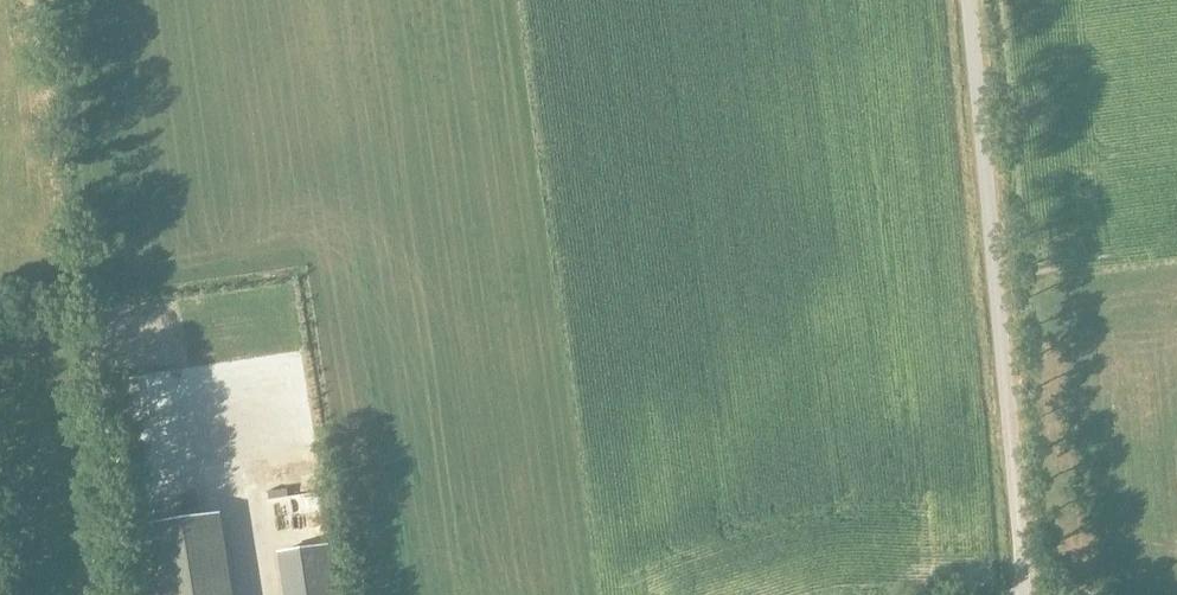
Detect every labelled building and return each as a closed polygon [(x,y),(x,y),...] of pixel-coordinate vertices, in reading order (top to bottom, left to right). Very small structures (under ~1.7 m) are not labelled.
[(136,594),(229,594),(216,514),(126,529),(136,594)] [(274,554),(280,594),(342,594),(335,545),(274,554)]
